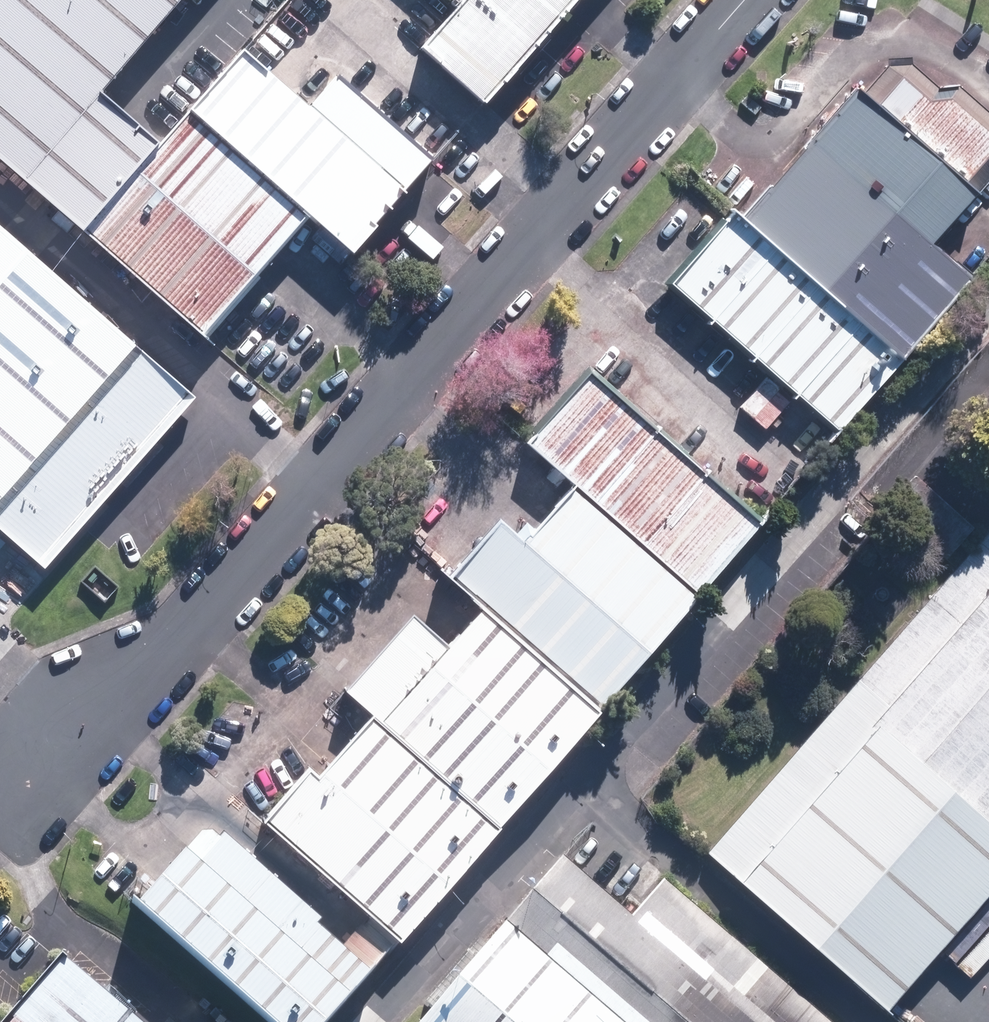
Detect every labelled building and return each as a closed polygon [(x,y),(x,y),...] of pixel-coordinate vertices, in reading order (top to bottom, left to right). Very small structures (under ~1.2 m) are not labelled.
[(82,232),(152,152),(94,102),(184,0),(0,0),(0,161),(82,232)] [(422,55),(488,113),(587,0),(470,0),(422,55)] [(462,9),(470,0),(453,0),(462,9)] [(330,77),(301,109),(238,54),(184,116),(152,152),(82,232),(201,336),(304,220),(351,261),(405,199),(434,167),(330,77)] [(855,92),(742,221),(899,358),(969,278),(931,245),(973,197),(988,179),(988,113),(957,86),(937,85),(911,63),(887,65),(859,96),(855,92)] [(839,429),(899,358),(742,221),(731,210),(670,285),(839,429)] [(0,219),(0,513),(146,347),(0,219)] [(146,347),(0,513),(0,535),(47,576),(204,397),(146,347)] [(758,538),(580,383),(521,450),(699,605),(758,538)] [(599,719),(699,605),(549,475),(449,588),(478,614),(599,719)] [(707,864),(884,1019),(988,899),(988,544),(707,864)] [(404,940),(501,830),(599,719),(478,614),(380,725),(360,708),(264,818),(404,940)] [(370,980),(212,843),(150,914),(274,1021),(333,1021),(370,980)] [(498,930),(418,1021),(746,1021),(560,860),(498,930)] [(68,971),(23,1021),(127,1021),(68,971)]
